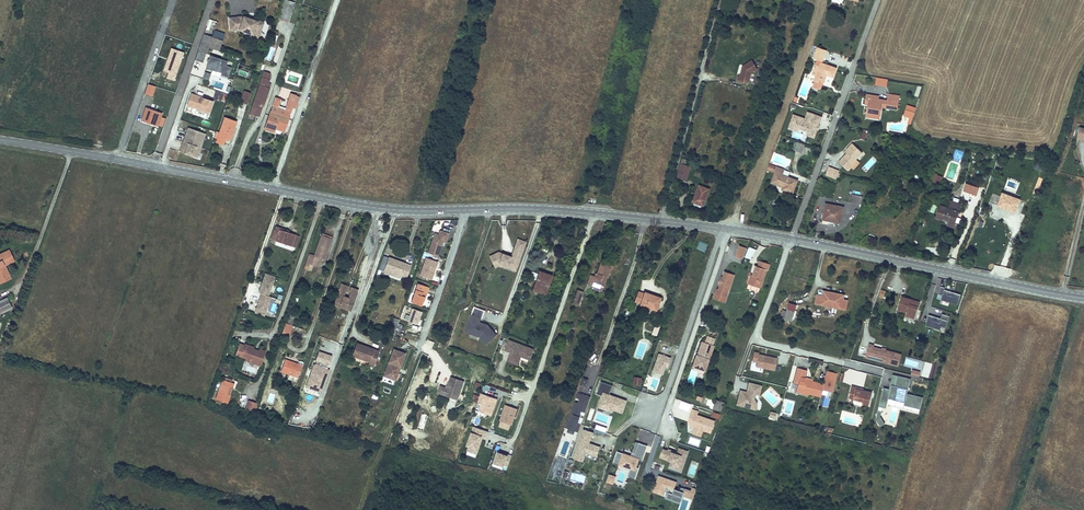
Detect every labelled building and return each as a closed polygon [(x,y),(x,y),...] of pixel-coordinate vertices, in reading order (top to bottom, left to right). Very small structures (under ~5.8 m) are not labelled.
[(287,22),(294,3),(286,0),(284,0),(277,19),(287,22)] [(259,32),(262,23),(252,20),(252,21),(248,19),(248,18),(243,16),(229,18),(230,30),(238,29),(253,34),(254,30),(259,32)] [(212,37),(208,48),(215,50),(218,51),(224,34),(214,31),(212,37)] [(204,35),(198,51),(201,52),(206,54),(208,48),(212,37),(204,35)] [(818,48),(814,58),(822,61),(826,51),(818,48)] [(198,51),(195,60),(203,63),(204,59),(206,54),(201,52),(198,51)] [(228,63),(211,56),(202,80),(207,82),(210,75),(220,78),(219,80),(226,83),(232,69),(227,67),(228,63)] [(158,70),(165,72),(168,63),(161,61),(158,70)] [(752,61),(742,67),(743,68),(742,71),(741,71),(740,77),(738,76),(736,81),(748,84),(751,73),(757,70),(752,61)] [(819,67),(816,76),(814,81),(823,84),(826,77),(825,77),(825,74),(833,77),(836,68),(820,63),(819,67)] [(251,109),(249,114),(258,117),(260,111),(258,111),(259,106),(261,102),(264,103),(269,89),(270,84),(268,83),(269,78),(268,73),(264,72),(251,109)] [(888,79),(876,77),(875,85),(887,86),(888,79)] [(156,87),(149,84),(145,94),(152,96),(156,87)] [(225,102),(228,95),(216,91),(213,98),(225,102)] [(243,91),(240,102),(246,104),(249,93),(243,91)] [(186,106),(192,107),(192,106),(209,111),(212,102),(191,94),(186,106)] [(280,99),(275,98),(264,129),(273,132),(275,128),(276,125),(278,125),(277,127),(284,129),(292,107),(296,109),(300,97),(290,94),(285,110),(277,107),(280,99)] [(868,104),(866,114),(878,116),(880,110),(877,110),(877,106),(880,106),(898,109),(900,96),(888,94),(887,101),(879,99),(871,98),(871,95),(867,94),(865,104),(868,104)] [(157,126),(158,124),(161,126),(161,125),(162,126),(165,118),(160,117),(162,113),(146,108),(141,120),(146,122),(146,121),(153,123),(153,125),(157,126)] [(914,113),(906,110),(904,115),(910,117),(912,118),(914,113)] [(807,135),(815,137),(821,117),(808,112),(806,119),(793,115),(789,129),(797,131),(799,128),(808,131),(807,135)] [(218,136),(225,138),(226,135),(230,137),(236,122),(224,118),(219,132),(218,136)] [(203,139),(200,138),(202,133),(187,128),(179,151),(196,157),(203,139)] [(225,138),(218,136),(217,138),(216,142),(224,145),(226,138),(225,138)] [(798,142),(794,150),(802,153),(805,144),(798,142)] [(848,153),(840,161),(848,170),(851,167),(850,165),(857,159),(864,153),(854,143),(848,149),(848,150),(850,151),(848,153)] [(681,164),(677,177),(687,180),(690,167),(686,166),(681,164)] [(775,173),(772,183),(783,187),(782,190),(793,194),(797,180),(788,177),(782,175),(784,169),(777,167),(775,173)] [(827,172),(824,180),(835,184),(838,177),(827,172)] [(941,184),(943,176),(935,174),(933,182),(941,184)] [(900,177),(897,183),(905,186),(907,180),(900,177)] [(966,184),(964,191),(976,195),(979,188),(966,184)] [(699,186),(693,202),(694,203),(701,205),(703,206),(709,190),(699,186)] [(1003,193),(998,205),(1015,211),(1019,199),(1003,193)] [(851,195),(850,202),(861,204),(862,197),(851,195)] [(826,204),(824,216),(830,217),(829,221),(840,223),(843,208),(826,204)] [(941,205),(937,217),(959,225),(963,213),(941,205)] [(288,233),(285,232),(285,231),(275,227),(273,235),(271,239),(276,240),(292,246),(292,245),(294,246),(297,237),(294,236),(295,235),(288,233)] [(433,234),(426,253),(436,256),(441,242),(444,243),(447,234),(438,231),(437,235),(433,234)] [(320,238),(314,256),(320,258),(324,259),(330,242),(320,238)] [(705,252),(708,244),(699,241),(696,249),(705,252)] [(516,244),(511,257),(520,260),(525,247),(516,244)] [(742,245),(741,246),(740,246),(736,256),(743,259),(744,257),(745,257),(748,247),(742,245)] [(748,247),(745,257),(751,259),(756,250),(749,247),(748,247)] [(9,276),(7,270),(4,271),(2,267),(5,266),(14,261),(9,251),(0,255),(0,280),(9,276)] [(490,257),(494,265),(499,263),(516,269),(520,260),(511,257),(499,253),(490,257)] [(378,270),(384,272),(385,270),(389,258),(384,256),(378,270)] [(304,269),(310,271),(312,265),(317,267),(319,261),(308,257),(304,269)] [(418,275),(429,279),(436,261),(424,257),(418,275)] [(389,258),(385,270),(401,276),(406,277),(410,266),(405,264),(404,266),(397,264),(398,261),(389,258)] [(614,264),(601,260),(597,274),(598,274),(597,277),(595,277),(590,275),(588,282),(593,284),(593,282),(601,285),(603,286),(606,277),(607,278),(610,269),(612,269),(614,264)] [(752,277),(750,276),(748,282),(760,287),(767,270),(768,270),(770,264),(760,261),(758,266),(756,265),(753,275),(752,277)] [(494,265),(495,267),(499,265),(516,271),(516,269),(499,263),(494,265)] [(401,276),(385,270),(384,272),(400,278),(401,276)] [(530,278),(536,280),(539,274),(532,271),(530,278)] [(716,294),(726,298),(732,280),(731,279),(732,274),(725,271),(723,277),(722,277),(719,284),(721,285),(720,288),(718,289),(716,294)] [(550,279),(547,278),(548,275),(539,272),(539,274),(536,280),(533,290),(545,294),(550,279)] [(274,276),(264,273),(258,292),(260,293),(254,313),(263,316),(270,296),(267,295),(274,276)] [(11,279),(9,276),(0,280),(0,284),(11,279)] [(760,287),(748,282),(746,287),(758,292),(760,287)] [(348,286),(341,284),(335,301),(340,303),(339,307),(351,311),(358,290),(351,287),(349,292),(351,292),(349,299),(342,296),(345,290),(346,291),(348,286)] [(426,298),(427,294),(429,288),(418,284),(416,290),(411,303),(421,306),(423,302),(424,298),(426,298)] [(945,288),(940,286),(938,294),(942,295),(941,300),(958,305),(961,295),(944,289),(945,288)] [(577,290),(572,303),(578,305),(583,292),(577,290)] [(829,294),(829,292),(823,291),(822,296),(817,295),(816,304),(845,310),(847,300),(843,300),(843,295),(835,293),(834,295),(829,294)] [(644,294),(638,292),(634,302),(640,304),(640,305),(656,310),(660,298),(649,294),(648,295),(644,294)] [(909,300),(910,299),(901,296),(897,309),(905,312),(904,315),(914,318),(919,302),(914,300),(914,302),(909,300)] [(12,308),(7,298),(0,302),(0,314),(12,308)] [(496,328),(481,324),(485,310),(473,306),(465,333),(470,334),(469,337),(491,344),(496,328)] [(407,321),(418,325),(423,312),(412,308),(407,321)] [(782,310),(780,318),(791,321),(794,311),(787,309),(786,311),(782,310)] [(925,325),(940,330),(941,326),(946,327),(949,316),(942,314),(941,318),(929,315),(925,325)] [(290,325),(291,325),(294,316),(289,315),(286,323),(290,325)] [(395,317),(388,333),(391,334),(394,335),(395,333),(395,331),(397,328),(398,325),(400,319),(395,317)] [(651,334),(656,336),(662,319),(657,318),(651,334)] [(283,328),(282,333),(289,335),(291,328),(292,325),(291,325),(290,325),(286,323),(285,323),(284,326),(283,328)] [(705,338),(701,336),(690,368),(705,373),(716,341),(712,340),(705,338)] [(524,356),(524,358),(529,360),(533,350),(509,341),(505,351),(511,353),(508,362),(518,366),(521,357),(521,355),(524,356)] [(234,354),(240,356),(241,355),(251,358),(249,362),(259,366),(264,351),(258,349),(257,352),(252,350),(253,347),(244,343),(243,345),(239,343),(234,354)] [(365,349),(366,347),(356,344),(352,356),(369,362),(368,365),(373,367),(378,355),(372,353),(373,352),(365,349)] [(874,346),(868,345),(865,358),(893,365),(895,353),(873,348),(874,346)] [(379,352),(366,347),(365,349),(373,352),(372,353),(378,355),(379,352)] [(393,349),(385,372),(387,377),(398,373),(405,353),(393,349)] [(306,388),(322,392),(329,369),(328,369),(332,355),(318,351),(315,364),(312,364),(306,388)] [(760,353),(755,352),(753,361),(758,362),(757,366),(776,370),(778,358),(760,355),(760,353)] [(658,353),(652,370),(665,375),(671,357),(658,353)] [(901,355),(895,353),(893,365),(898,366),(901,355)] [(291,363),(291,362),(285,359),(281,372),(297,377),(302,364),(298,363),(298,364),(297,365),(291,363)] [(796,368),(792,383),(797,384),(799,377),(804,378),(806,370),(796,368)] [(835,377),(826,374),(823,385),(822,390),(831,393),(835,377)] [(881,417),(883,407),(886,408),(887,403),(920,411),(923,398),(907,394),(911,379),(893,375),(889,390),(883,388),(880,402),(879,406),(876,420),(881,426),(885,423),(881,417)] [(384,376),(381,383),(393,387),(395,380),(387,377),(384,376)] [(464,382),(451,377),(447,389),(440,386),(438,394),(445,396),(445,394),(449,395),(451,394),(454,395),(455,397),(458,398),(464,382)] [(585,387),(588,379),(583,377),(580,385),(585,387)] [(797,384),(796,389),(809,392),(808,394),(820,397),(822,390),(823,385),(812,382),(805,380),(805,378),(804,378),(799,377),(797,384)] [(216,400),(227,404),(230,395),(226,394),(229,387),(232,389),(234,384),(231,383),(232,380),(226,378),(225,381),(222,380),(216,400)] [(610,395),(613,385),(600,381),(597,394),(601,395),(598,407),(623,414),(627,399),(610,395)] [(762,386),(749,383),(747,392),(740,391),(737,405),(756,409),(757,404),(753,399),(755,394),(759,396),(762,386)] [(864,391),(856,389),(857,387),(852,386),(848,398),(853,400),(863,402),(863,403),(870,405),(873,393),(864,391)] [(809,392),(796,389),(795,394),(808,397),(808,394),(809,392)] [(565,428),(578,432),(591,397),(578,392),(565,428)] [(475,421),(487,425),(490,416),(491,417),(491,416),(492,416),(497,399),(486,395),(486,396),(485,396),(482,405),(481,405),(475,421)] [(721,411),(724,403),(706,397),(703,404),(710,406),(710,407),(721,411)] [(245,410),(254,413),(255,410),(257,404),(249,401),(245,410)] [(517,409),(505,405),(500,422),(511,426),(512,426),(517,409)] [(638,405),(634,415),(651,421),(654,411),(647,409),(643,407),(638,405)] [(713,411),(711,417),(719,420),(721,414),(713,411)] [(711,433),(715,421),(691,413),(689,417),(693,418),(691,423),(690,426),(694,428),(694,429),(703,432),(703,431),(711,433)] [(635,417),(633,421),(647,426),(648,421),(635,417)] [(319,429),(328,431),(330,426),(321,423),(319,429)] [(488,432),(473,427),(467,446),(469,447),(467,451),(476,454),(478,449),(477,449),(481,437),(486,438),(488,432)] [(586,454),(597,457),(600,446),(590,443),(593,432),(583,429),(574,459),(584,462),(586,454)] [(626,438),(638,443),(640,439),(639,438),(640,435),(632,432),(631,434),(627,433),(626,438)] [(668,451),(663,450),(660,458),(671,462),(670,466),(677,469),(680,458),(685,460),(687,452),(679,449),(677,453),(677,454),(672,453),(672,451),(668,450),(668,451)] [(504,463),(508,464),(512,454),(508,452),(507,454),(498,450),(494,461),(504,464),(504,463)] [(631,469),(628,476),(635,478),(641,458),(616,451),(613,464),(631,469)] [(614,484),(616,476),(609,474),(606,482),(614,484)] [(658,494),(660,490),(664,491),(666,486),(674,489),(676,483),(658,476),(652,492),(658,494)] [(679,491),(674,489),(672,494),(668,492),(666,498),(680,503),(682,496),(692,500),(696,489),(691,488),(690,491),(680,488),(679,491)]
